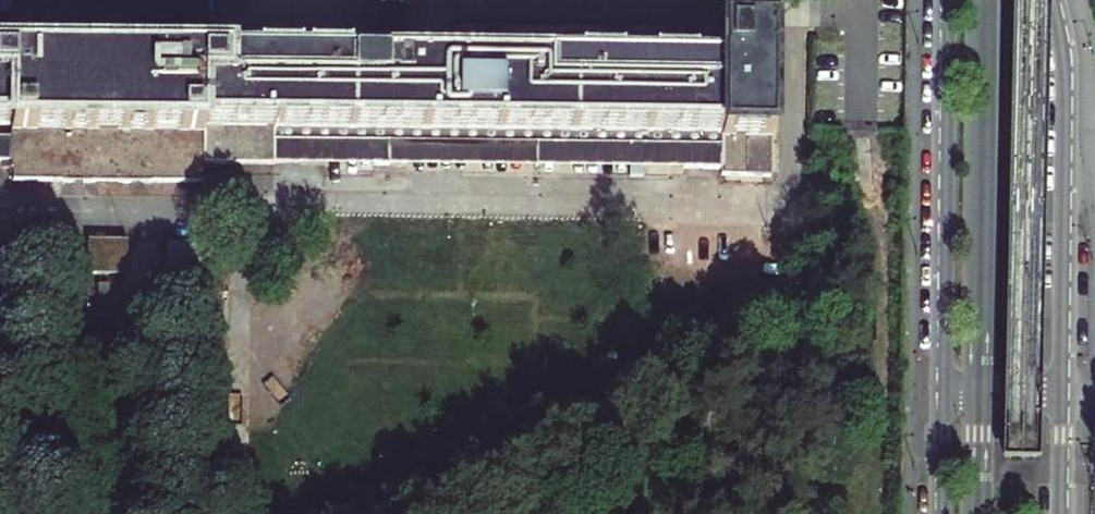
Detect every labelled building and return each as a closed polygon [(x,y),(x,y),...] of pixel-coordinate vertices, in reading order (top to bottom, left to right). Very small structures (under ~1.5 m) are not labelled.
[(14,42),(0,42),(0,124),(10,124),(10,138),(0,137),(0,159),(9,159),(13,181),(201,182),(202,161),(221,162),(221,140),(231,140),(230,162),(274,163),(274,155),(300,155),(300,140),(372,141),(372,164),(406,164),(407,141),(682,145),(682,166),(721,167),(721,174),(771,175),(771,28),(724,27),(723,68),(399,62),(399,37),(379,36),(379,60),(346,60),(347,40),(317,39),(317,33),(265,38),(265,59),(230,58),(230,44),(205,44),(206,0),(184,0),(183,43),(173,43),(173,17),(146,17),(145,43),(33,42),(34,0),(14,0),(14,42)] [(399,37),(399,32),(400,0),(379,0),(379,36),(399,37)] [(274,155),(274,163),(372,164),(372,141),(300,140),(300,155),(274,155)] [(407,141),(406,164),(682,166),(682,145),(407,141)] [(87,241),(87,280),(128,280),(128,241),(87,241)]
